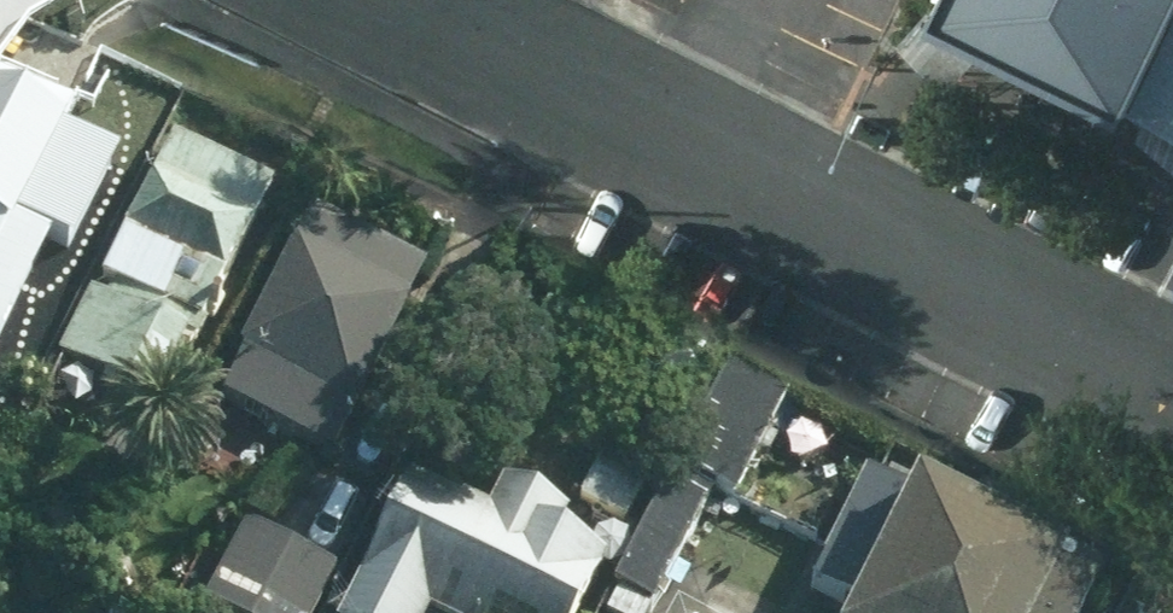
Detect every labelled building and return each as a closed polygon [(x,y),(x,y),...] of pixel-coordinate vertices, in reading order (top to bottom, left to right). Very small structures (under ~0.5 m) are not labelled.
[(907,40),(959,81),(1001,36),(1144,102),(1172,39),(1172,0),(953,0),(907,40)] [(1144,102),(1172,116),(1172,39),(1144,102)] [(0,73),(0,354),(55,249),(73,258),(122,166),(69,138),(81,114),(61,104),(69,90),(13,61),(5,75),(0,73)] [(256,186),(167,137),(56,360),(149,405),(256,186)] [(419,268),(304,211),(229,358),(234,360),(199,429),(232,445),(246,418),(323,457),(419,268)] [(718,369),(608,587),(619,592),(609,612),(647,612),(708,491),(730,502),(782,400),(718,369)] [(663,445),(615,421),(575,500),(623,525),(663,445)] [(407,470),(335,612),(576,612),(599,565),(550,541),(563,514),(501,483),(486,511),(407,470)] [(1090,583),(901,492),(898,498),(859,479),(806,589),(844,607),(841,612),(1075,612),(1090,583)] [(241,526),(195,608),(205,612),(311,612),(331,576),(241,526)]
